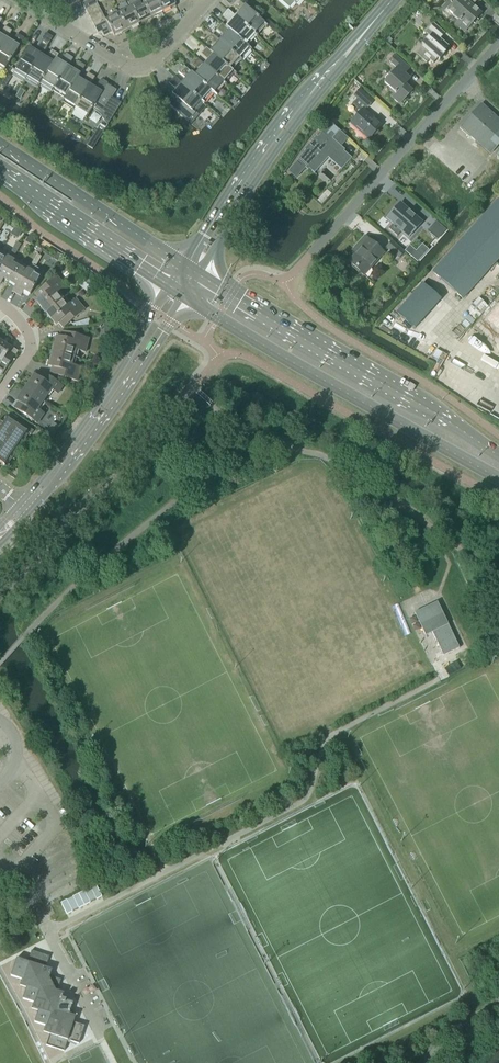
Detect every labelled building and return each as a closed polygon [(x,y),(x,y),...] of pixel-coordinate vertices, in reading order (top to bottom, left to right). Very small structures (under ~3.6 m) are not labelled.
[(68,1),(63,4),(65,8),(81,0),(68,0),(68,1)] [(97,3),(96,2),(100,0),(88,0),(82,3),(85,10),(97,3)] [(151,18),(141,0),(134,0),(127,3),(130,8),(139,24),(151,18)] [(151,18),(163,12),(157,0),(141,0),(151,18)] [(163,12),(175,5),(172,0),(157,0),(163,12)] [(267,26),(237,0),(235,0),(231,5),(238,11),(234,16),(257,37),(267,26)] [(289,8),(293,3),(296,6),(301,0),(280,0),(289,8)] [(473,0),(458,0),(448,11),(459,21),(456,25),(465,33),(482,15),(470,4),(473,0)] [(88,15),(100,9),(97,3),(85,10),(88,15)] [(126,30),(139,24),(130,8),(118,14),(126,30)] [(91,21),(103,15),(100,9),(88,15),(91,21)] [(234,16),(227,10),(221,16),(228,22),(225,26),(225,27),(248,47),(257,37),(234,16)] [(114,37),(126,30),(118,14),(106,21),(112,32),(114,37)] [(106,21),(103,15),(91,21),(94,27),(106,21)] [(104,37),(112,32),(106,21),(94,27),(97,34),(101,32),(104,37)] [(225,27),(225,26),(221,23),(215,29),(222,35),(218,40),(242,61),(251,50),(248,47),(225,27)] [(441,40),(445,35),(435,25),(427,33),(433,38),(431,40),(429,39),(424,45),(425,47),(418,54),(428,64),(431,61),(435,65),(440,60),(441,61),(447,55),(445,53),(449,48),(441,40)] [(12,31),(4,26),(0,33),(0,50),(7,39),(12,31)] [(24,38),(17,34),(11,42),(7,39),(0,50),(0,71),(3,73),(24,38)] [(218,40),(211,34),(206,40),(213,46),(209,50),(232,71),(233,71),(242,61),(218,40)] [(41,55),(46,47),(38,43),(33,51),(28,48),(13,74),(25,82),(41,55)] [(209,50),(205,47),(199,54),(206,60),(202,64),(202,65),(226,85),(236,74),(233,71),(232,71),(209,50)] [(56,60),(58,55),(51,50),(46,58),(41,55),(25,82),(38,89),(40,85),(55,59),(56,60)] [(68,67),(72,59),(65,54),(60,62),(56,60),(55,59),(40,85),(52,93),(67,67),(68,67)] [(411,69),(398,58),(396,56),(391,62),(398,69),(385,83),(397,93),(392,98),(401,106),(413,92),(406,86),(411,80),(406,75),(411,69)] [(202,65),(202,64),(195,58),(190,65),(197,71),(193,75),(213,92),(216,96),(226,85),(202,65)] [(77,78),(84,66),(77,62),(72,70),(68,67),(67,67),(52,93),(64,100),(77,78)] [(193,75),(183,66),(177,72),(185,79),(181,83),(203,103),(213,92),(193,75)] [(89,85),(94,77),(87,72),(82,81),(77,78),(64,100),(61,104),(74,111),(89,85)] [(181,83),(173,76),(168,83),(175,89),(171,94),(173,95),(166,103),(187,121),(194,114),(203,103),(181,83)] [(110,98),(116,89),(99,80),(94,88),(89,85),(74,111),(86,118),(92,108),(100,115),(103,119),(107,124),(120,104),(110,98)] [(354,112),(359,117),(353,123),(371,140),(383,127),(365,111),(368,107),(369,108),(374,102),(361,91),(356,96),(358,98),(353,105),(357,108),(354,112)] [(498,146),(498,121),(481,105),(460,129),(490,155),(498,146)] [(305,151),(298,159),(299,159),(305,165),(308,167),(306,169),(309,171),(311,170),(315,174),(328,159),(341,170),(342,169),(351,159),(343,152),(344,151),(341,147),(342,146),(334,139),(337,136),(335,135),(339,131),(327,120),(318,130),(318,131),(321,133),(318,136),(317,138),(316,137),(304,150),(305,151)] [(498,260),(498,203),(497,202),(433,274),(463,301),(498,260)] [(400,204),(387,219),(393,224),(388,230),(397,237),(401,232),(408,238),(409,237),(421,223),(401,205),(400,204)] [(364,277),(384,254),(365,238),(357,248),(360,251),(349,263),(364,277)] [(404,253),(398,248),(392,243),(387,249),(399,260),(404,253)] [(17,251),(13,248),(9,254),(12,255),(10,258),(0,275),(0,284),(4,279),(9,282),(20,264),(12,260),(17,251)] [(7,257),(0,253),(0,275),(10,258),(7,257)] [(32,267),(30,266),(28,269),(20,264),(9,282),(15,286),(12,291),(16,294),(30,270),(30,271),(32,268),(32,267)] [(30,270),(16,294),(21,297),(25,291),(30,295),(41,277),(43,273),(35,268),(34,269),(32,268),(30,271),(30,270)] [(46,314),(63,300),(58,293),(65,287),(57,276),(36,294),(40,299),(36,302),(46,314)] [(423,284),(396,313),(414,329),(441,300),(423,284)] [(64,328),(70,322),(85,310),(76,300),(68,306),(63,300),(46,314),(56,326),(60,322),(64,328)] [(486,323),(498,334),(498,308),(486,323)] [(89,339),(71,334),(63,332),(61,339),(56,337),(52,352),(73,358),(76,350),(85,352),(89,339)] [(1,376),(15,356),(10,352),(12,348),(8,346),(7,346),(0,341),(0,375),(1,376)] [(71,365),(73,358),(52,352),(48,367),(53,368),(52,374),(78,381),(81,368),(71,365)] [(58,394),(62,388),(44,375),(41,380),(34,376),(25,388),(44,401),(51,390),(58,394)] [(25,388),(13,406),(37,423),(44,414),(37,410),(44,401),(25,388)] [(16,449),(27,432),(31,435),(33,431),(21,423),(18,427),(7,419),(3,425),(0,422),(0,438),(16,449)] [(16,449),(0,438),(0,462),(4,465),(16,449)] [(443,656),(459,648),(437,602),(414,613),(425,636),(432,633),(443,656)] [(66,915),(102,897),(96,885),(61,903),(66,915)] [(49,957),(31,951),(27,962),(16,958),(10,976),(21,980),(19,986),(26,989),(22,999),(33,1003),(31,1010),(37,1012),(34,1023),(45,1026),(43,1033),(49,1035),(46,1046),(64,1052),(67,1041),(78,1044),(84,1026),(73,1023),(75,1016),(69,1014),(72,1003),(61,999),(64,993),(57,991),(61,980),(50,976),(52,970),(45,968),(49,957)]
